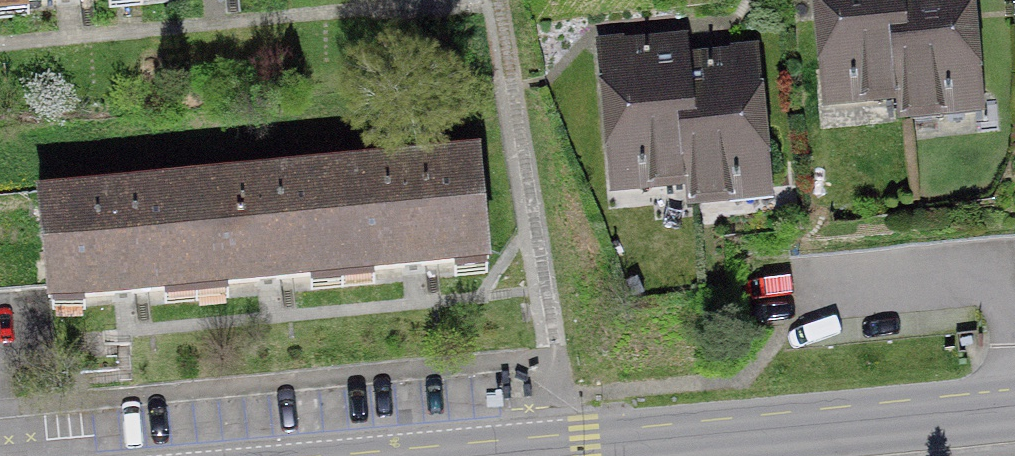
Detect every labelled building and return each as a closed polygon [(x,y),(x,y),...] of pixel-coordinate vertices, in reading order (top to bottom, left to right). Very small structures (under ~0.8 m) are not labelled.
[(123,0),(0,0),(0,12),(123,0)] [(902,89),(894,0),(818,0),(824,69),(844,68),(844,78),(862,93),(902,89)] [(902,89),(905,109),(941,105),(956,89),(955,76),(976,75),(968,0),(894,0),(902,89)] [(651,178),(690,176),(679,58),(678,40),(603,46),(613,154),(633,153),(633,165),(651,178)] [(750,51),(679,58),(690,176),(692,194),(730,192),(744,174),(743,161),(759,160),(750,51)] [(333,183),(344,298),(483,284),(472,169),(333,183)] [(185,197),(196,312),(344,298),(333,183),(185,197)] [(196,312),(185,197),(38,212),(49,327),(196,312)]
